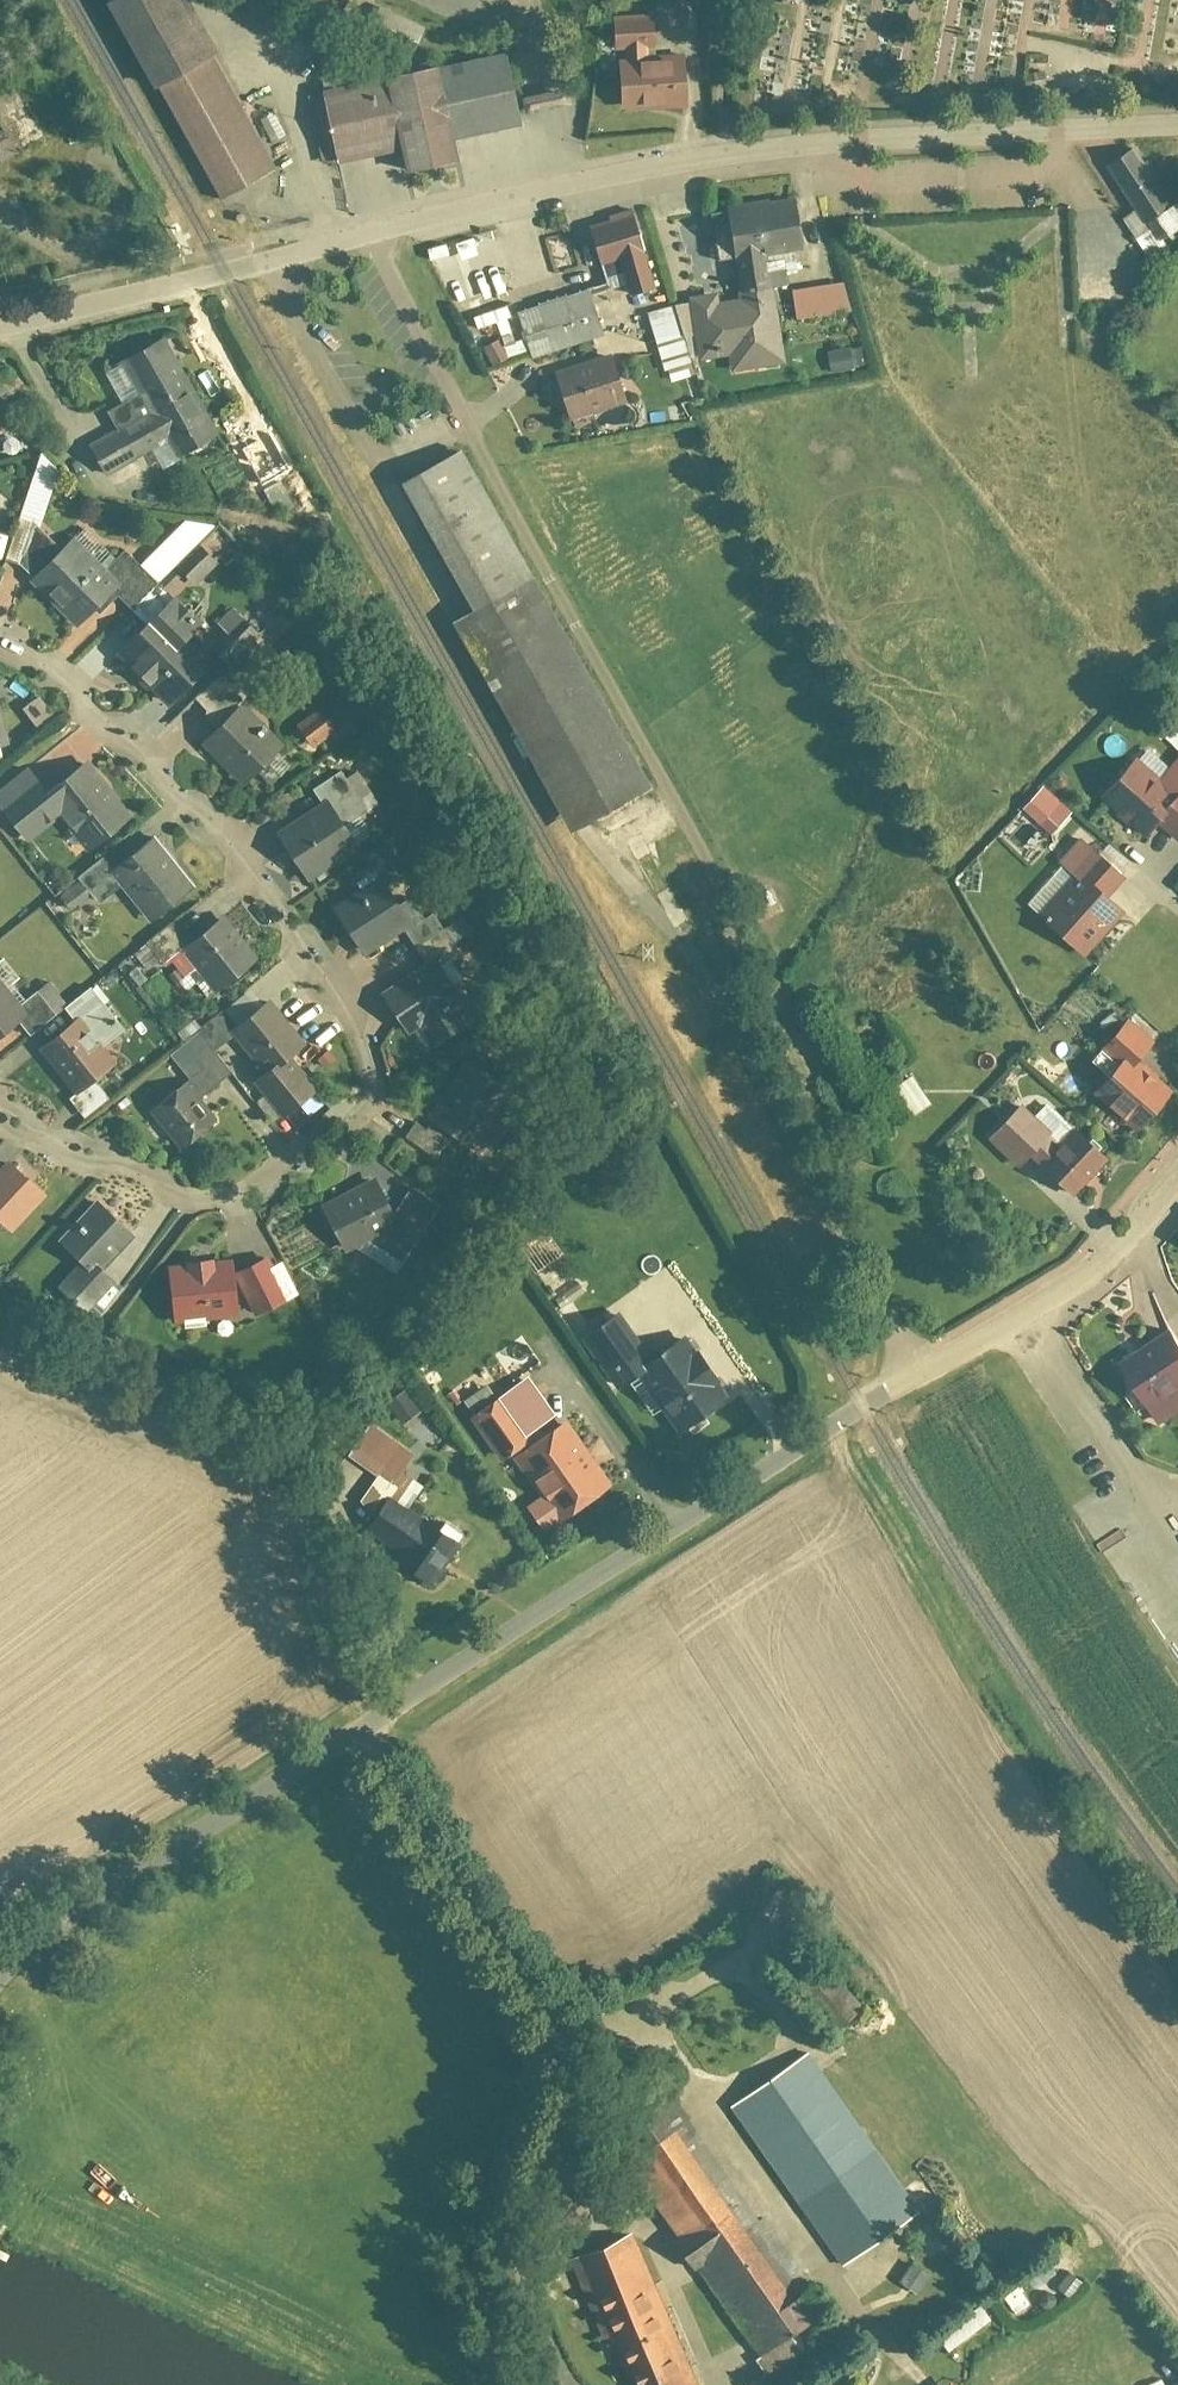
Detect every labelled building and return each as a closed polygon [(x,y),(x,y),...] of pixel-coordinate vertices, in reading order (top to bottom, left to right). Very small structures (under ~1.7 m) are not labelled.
[(269,160),(204,51),(214,45),(188,0),(98,0),(211,193),(269,160)] [(323,12),(329,0),(300,0),(323,12)] [(660,11),(614,13),(615,47),(629,46),(630,101),(684,100),(683,56),(661,57),(660,11)] [(399,76),(331,90),(347,162),(414,148),(419,171),(471,160),(466,137),(531,123),(516,51),(451,65),(399,76)] [(0,133),(0,172),(16,164),(0,133)] [(1124,135),(1089,157),(1141,241),(1176,219),(1124,135)] [(813,199),(727,207),(731,258),(755,256),(758,289),(788,286),(785,248),(817,245),(813,199)] [(632,213),(587,225),(602,279),(619,274),(627,303),(655,295),(632,213)] [(853,284),(812,286),(814,316),(855,314),(853,284)] [(587,285),(515,305),(527,350),(599,330),(587,285)] [(769,359),(796,358),(791,288),(757,290),(758,301),(714,304),(717,354),(769,351),(769,359)] [(653,311),(673,381),(698,374),(678,304),(653,311)] [(833,350),(836,370),(869,366),(866,345),(833,350)] [(164,347),(125,372),(146,405),(114,426),(142,469),(171,449),(184,469),(226,442),(164,347)] [(602,355),(543,376),(558,418),(617,397),(602,355)] [(140,466),(122,439),(92,458),(110,486),(140,466)] [(279,513),(300,503),(289,480),(268,491),(279,513)] [(182,567),(203,584),(223,560),(202,543),(182,567)] [(104,592),(57,548),(20,588),(67,631),(104,592)] [(124,610),(148,588),(120,558),(96,579),(124,610)] [(178,621),(148,588),(124,610),(155,643),(178,621)] [(136,623),(105,652),(141,691),(173,661),(136,623)] [(177,699),(203,722),(229,693),(203,670),(177,699)] [(29,707),(40,724),(57,712),(46,696),(29,707)] [(218,706),(186,744),(231,781),(263,743),(218,706)] [(320,746),(338,727),(319,708),(301,726),(320,746)] [(1137,757),(1098,797),(1142,839),(1157,822),(1177,842),(1177,756),(1157,777),(1137,757)] [(120,813),(71,760),(38,791),(87,844),(120,813)] [(348,808),(326,773),(303,787),(325,822),(348,808)] [(50,813),(20,783),(0,803),(0,810),(27,837),(50,813)] [(1062,805),(1043,788),(1021,811),(1040,828),(1062,805)] [(263,827),(290,872),(337,844),(310,799),(263,827)] [(1068,947),(1107,904),(1088,887),(1108,864),(1063,824),(1041,848),(1059,864),(1022,905),(1068,947)] [(180,884),(138,838),(104,868),(147,915),(180,884)] [(349,883),(319,902),(345,942),(385,917),(394,911),(372,877),(352,889),(349,883)] [(397,937),(429,917),(416,897),(394,911),(385,917),(397,937)] [(207,910),(174,938),(211,981),(243,954),(207,910)] [(175,934),(160,915),(136,935),(151,953),(175,934)] [(429,917),(397,937),(409,954),(440,934),(429,917)] [(421,948),(367,984),(390,1019),(413,1004),(427,1024),(458,1003),(421,948)] [(59,999),(87,1031),(108,1012),(80,980),(59,999)] [(19,1011),(0,984),(0,1024),(19,1011)] [(255,988),(221,1016),(255,1058),(289,1031),(255,988)] [(13,1017),(22,1029),(53,1004),(44,993),(13,1017)] [(66,1013),(33,1039),(72,1086),(105,1060),(66,1013)] [(1121,1126),(1161,1081),(1126,1050),(1138,1036),(1112,1013),(1085,1043),(1098,1054),(1072,1083),(1121,1126)] [(185,1047),(209,1076),(223,1064),(200,1035),(185,1047)] [(243,1068),(270,1102),(300,1078),(272,1044),(243,1068)] [(505,1094),(449,1056),(411,1111),(441,1131),(449,1119),(476,1137),(505,1094)] [(193,1057),(142,1098),(173,1137),(205,1112),(189,1092),(209,1076),(193,1057)] [(1058,1189),(1093,1152),(1033,1096),(1022,1108),(1007,1094),(974,1129),(1003,1157),(1014,1146),(1058,1189)] [(430,1132),(397,1111),(386,1128),(419,1149),(430,1132)] [(3,1155),(0,1158),(0,1211),(8,1218),(37,1184),(3,1155)] [(366,1170),(318,1190),(332,1235),(360,1224),(394,1243),(417,1207),(389,1190),(382,1204),(366,1170)] [(121,1214),(82,1188),(63,1216),(71,1222),(59,1240),(89,1260),(121,1214)] [(1164,1229),(1177,1241),(1177,1213),(1164,1229)] [(102,1275),(75,1257),(58,1280),(85,1299),(102,1275)] [(181,1268),(192,1329),(265,1321),(302,1299),(280,1258),(253,1274),(252,1260),(181,1268)] [(1152,1323),(1105,1356),(1138,1405),(1177,1378),(1177,1361),(1152,1323)] [(681,1429),(722,1400),(709,1382),(715,1377),(699,1355),(693,1359),(681,1341),(639,1370),(681,1429)] [(486,1455),(521,1433),(490,1384),(455,1406),(486,1455)] [(562,1414),(500,1453),(543,1520),(604,1480),(562,1414)] [(406,1508),(429,1472),(376,1438),(353,1475),(406,1508)] [(802,2052),(725,2105),(824,2250),(902,2197),(802,2052)] [(813,2314),(674,2131),(622,2171),(760,2354),(813,2314)] [(565,2251),(622,2384),(679,2384),(688,2381),(623,2227),(565,2251)] [(1024,2310),(1069,2275),(1058,2260),(1012,2295),(1024,2310)] [(924,2291),(933,2273),(917,2264),(907,2283),(924,2291)] [(951,2346),(997,2323),(990,2309),(944,2333),(951,2346)]
